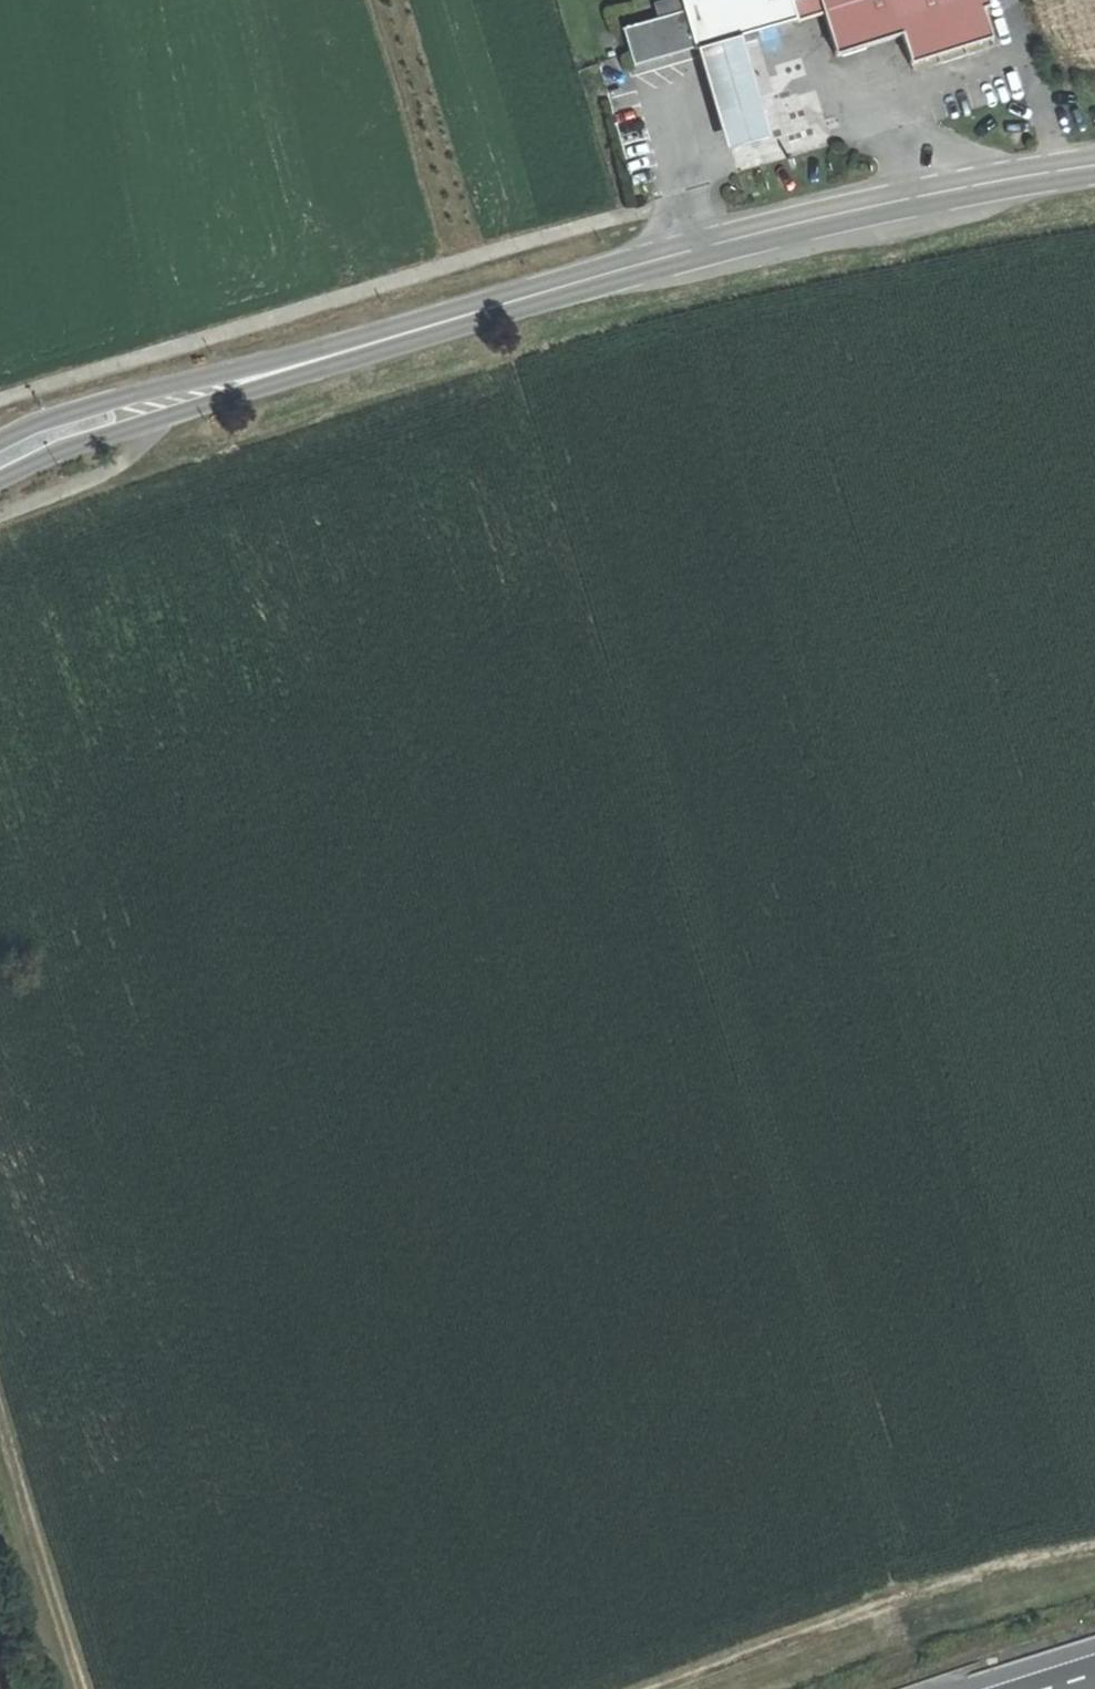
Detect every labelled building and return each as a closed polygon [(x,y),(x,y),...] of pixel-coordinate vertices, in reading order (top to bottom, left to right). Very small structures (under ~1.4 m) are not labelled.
[(681,13),(691,45),(694,48),(716,41),(738,33),(792,17),(794,19),(818,13),(832,57),(855,50),(900,35),(911,64),(987,40),(980,10),(984,8),(981,0),(677,0),(681,13)] [(681,13),(621,31),(627,53),(631,63),(691,45),(681,13)] [(621,31),(610,35),(615,56),(627,53),(621,31)] [(738,33),(716,41),(743,129),(746,139),(770,132),(767,122),(738,33)]
